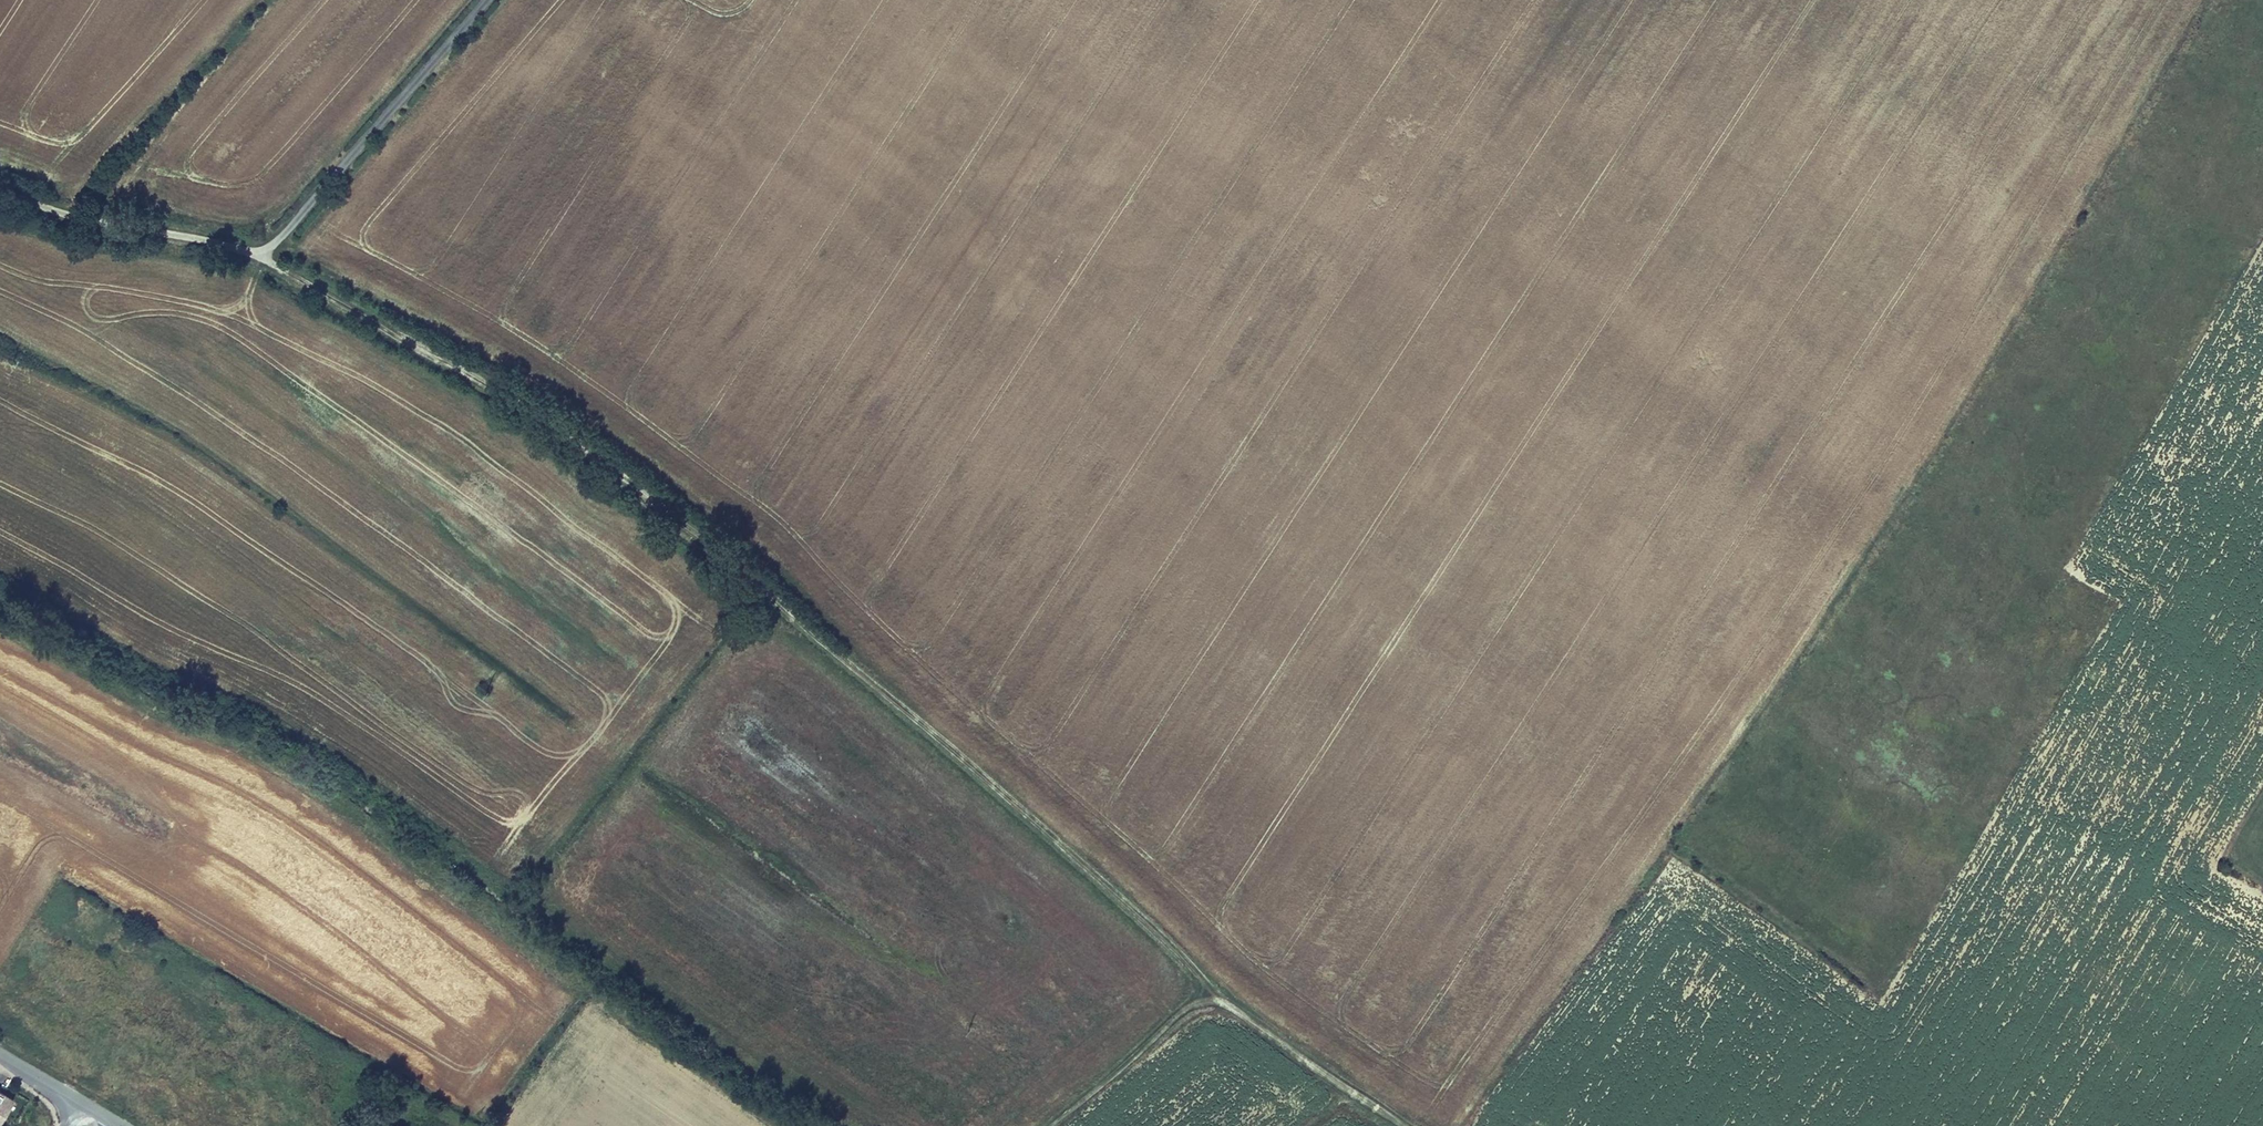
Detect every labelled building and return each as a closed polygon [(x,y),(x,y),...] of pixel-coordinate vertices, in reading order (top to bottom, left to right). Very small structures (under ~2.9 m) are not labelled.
[(16,1099),(0,1089),(0,1125),(16,1099)]
